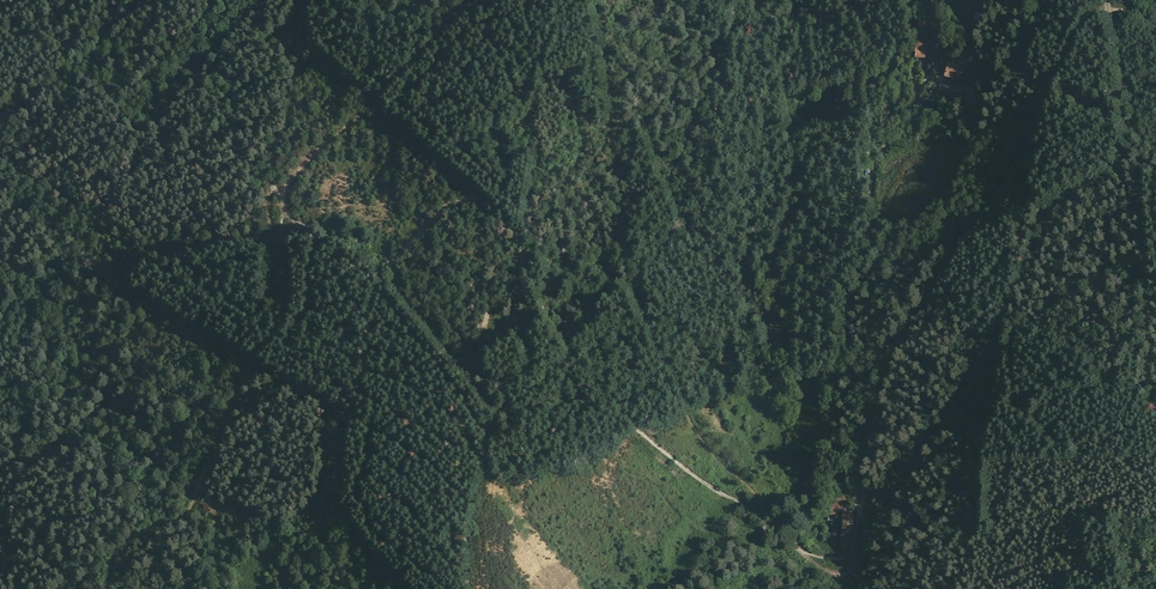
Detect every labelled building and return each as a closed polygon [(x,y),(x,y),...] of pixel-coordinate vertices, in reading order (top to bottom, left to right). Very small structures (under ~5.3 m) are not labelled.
[(937,13),(926,13),(927,24),(937,23),(937,13)] [(933,54),(933,45),(934,37),(924,38),(924,55),(933,54)] [(968,63),(958,63),(958,74),(963,75),(969,74),(968,63)]
